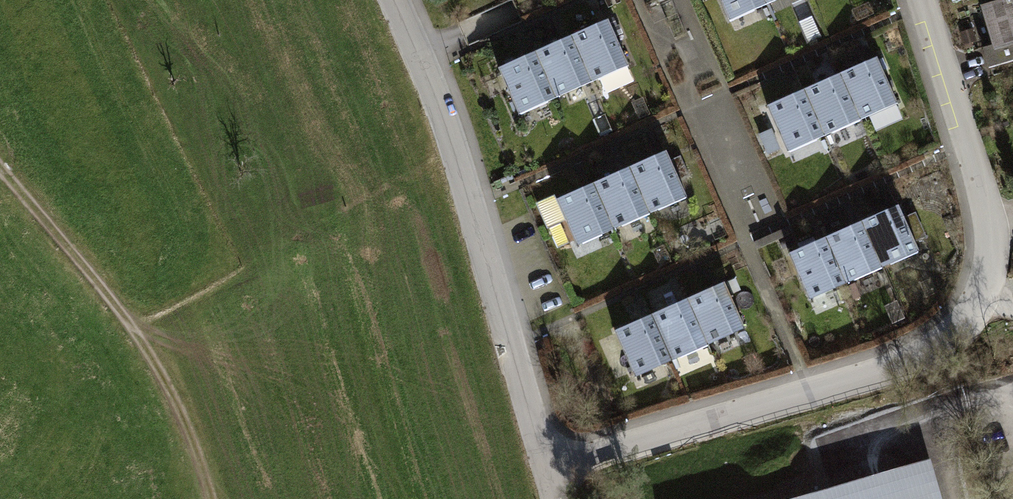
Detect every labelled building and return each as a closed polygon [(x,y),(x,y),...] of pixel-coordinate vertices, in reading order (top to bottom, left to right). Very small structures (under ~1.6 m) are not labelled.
[(764,0),(720,0),(729,20),(766,4),(764,0)] [(982,6),(994,46),(985,49),(990,66),(1012,59),(1012,0),(1003,0),(982,6)] [(628,65),(608,19),(571,36),(592,81),(628,65)] [(964,43),(975,40),(972,29),(961,32),(964,43)] [(592,81),(571,36),(535,52),(555,98),(592,81)] [(555,98),(535,52),(498,68),(519,114),(555,98)] [(897,103),(877,57),(840,73),(861,119),(897,103)] [(861,119),(840,73),(804,89),(824,135),(861,119)] [(824,135),(804,89),(767,106),(787,151),(824,135)] [(687,196),(666,150),(630,167),(650,212),(687,196)] [(650,212),(630,167),(593,183),(613,228),(650,212)] [(613,228),(593,183),(557,199),(577,245),(613,228)] [(919,251),(898,205),(862,221),(882,267),(919,251)] [(882,267),(862,221),(825,237),(846,283),(882,267)] [(846,283),(825,237),(789,253),(809,299),(846,283)] [(745,327),(725,282),(688,298),(708,344),(745,327)] [(708,344),(688,298),(651,314),(672,360),(708,344)] [(672,360),(651,314),(615,330),(635,376),(672,360)] [(795,498),(943,498),(931,458),(795,498)]
